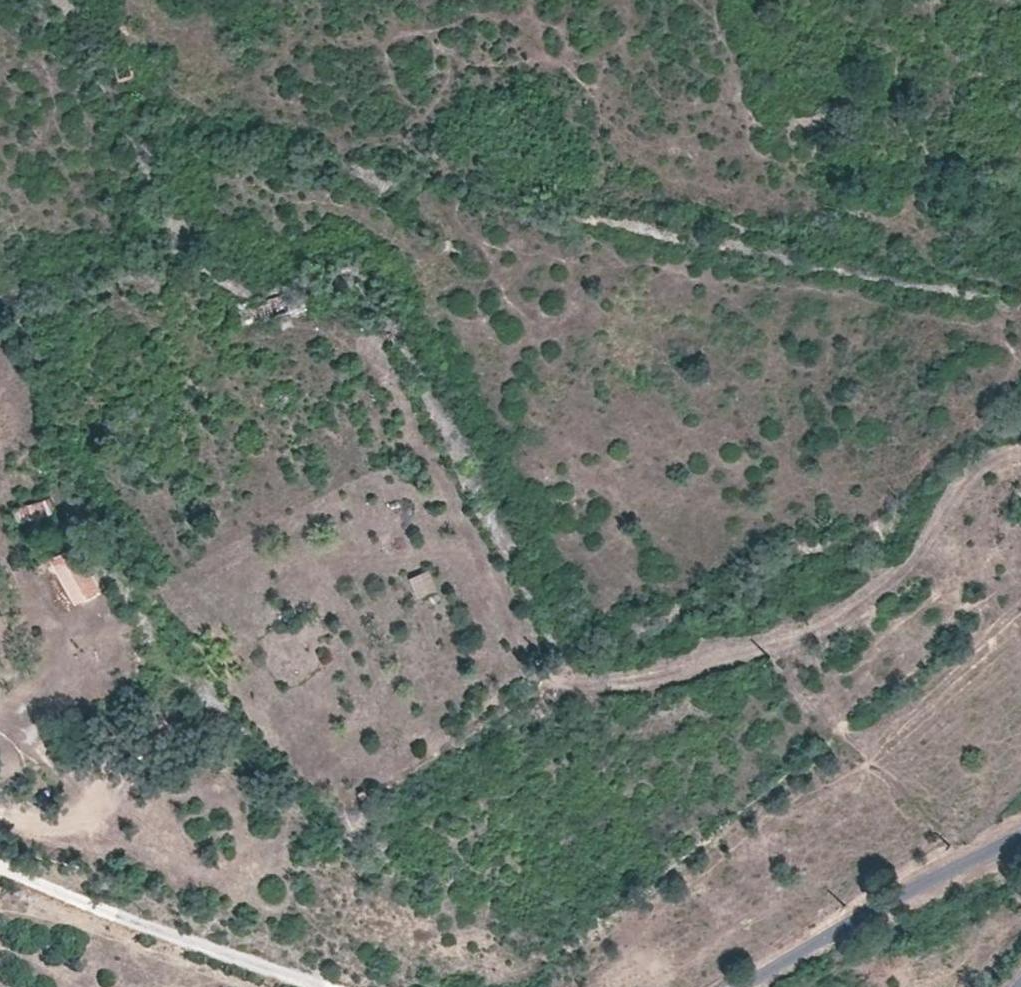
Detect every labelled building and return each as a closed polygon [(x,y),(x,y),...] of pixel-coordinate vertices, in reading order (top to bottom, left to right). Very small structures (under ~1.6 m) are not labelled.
[(133,59),(116,65),(122,82),(139,76),(133,59)] [(354,274),(343,278),(364,329),(382,321),(364,281),(357,284),(354,274)] [(240,306),(245,322),(261,318),(262,320),(287,313),(287,311),(293,309),(294,315),(311,310),(305,289),(269,299),(269,302),(252,308),(251,303),(240,306)] [(53,497),(16,510),(20,524),(58,512),(53,497)] [(78,545),(56,556),(79,603),(101,592),(78,545)]
